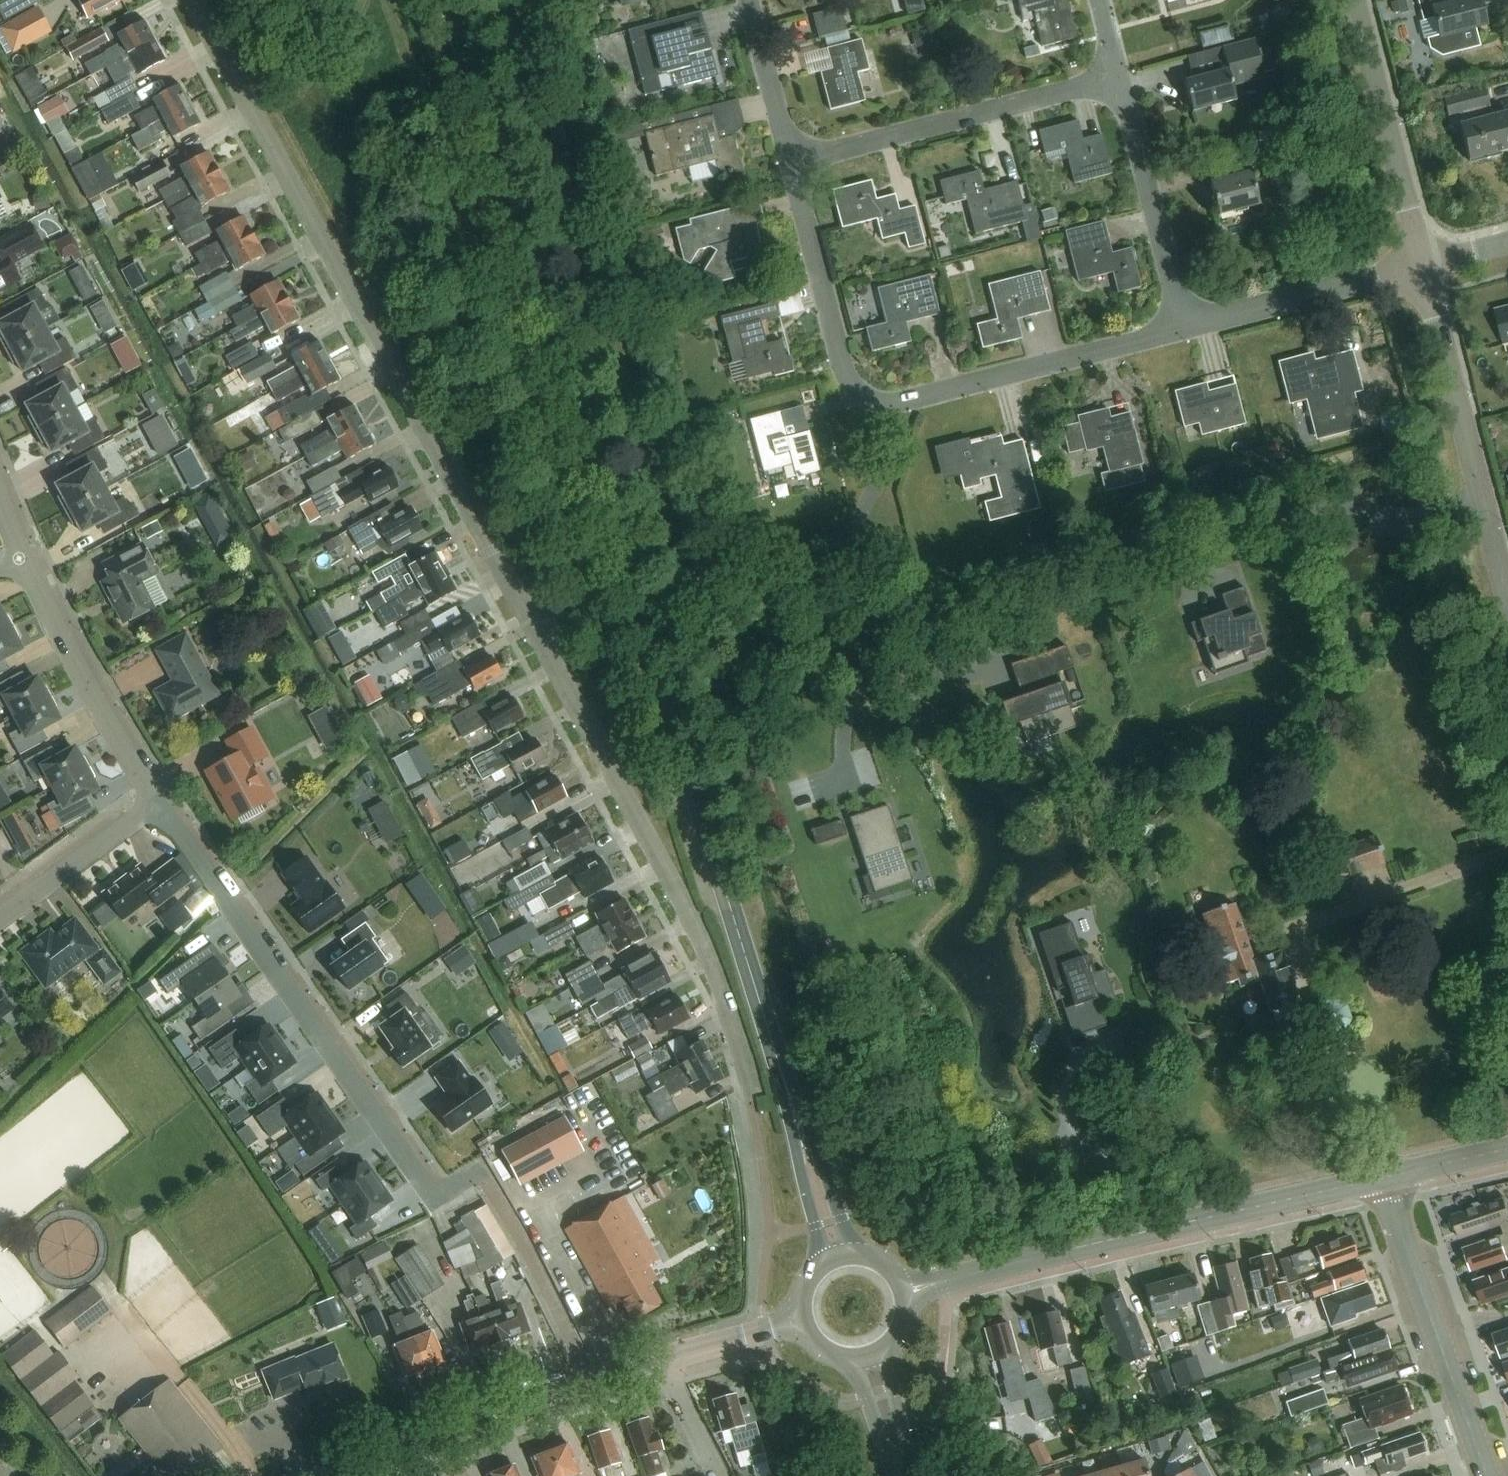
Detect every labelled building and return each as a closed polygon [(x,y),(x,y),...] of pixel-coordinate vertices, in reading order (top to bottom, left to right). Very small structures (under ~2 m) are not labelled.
[(33,6),(44,0),(8,0),(0,5),(0,11),(5,21),(21,13),(33,6)] [(88,19),(123,0),(77,0),(88,19)] [(907,15),(925,10),(922,0),(903,0),(907,15)] [(1079,37),(1069,0),(1066,0),(1057,2),(1057,0),(1019,0),(1024,21),(1036,18),(1043,46),(1079,37)] [(1401,13),(1413,9),(1410,0),(1397,0),(1401,13)] [(1456,0),(1419,0),(1422,12),(1434,9),(1440,36),(1438,36),(1431,48),(1443,55),(1481,46),(1476,28),(1488,25),(1481,0),(1466,0),(1457,2),(1456,0)] [(820,37),(848,29),(842,6),(813,13),(820,37)] [(702,11),(629,30),(632,43),(642,81),(681,70),(685,86),(719,77),(711,48),(708,37),(702,11)] [(14,52),(37,39),(23,15),(0,28),(14,52)] [(108,67),(157,40),(146,20),(118,36),(122,44),(86,64),(92,75),(108,67)] [(75,61),(110,41),(104,29),(68,48),(75,61)] [(858,72),(870,69),(863,39),(852,42),(849,30),(825,36),(833,68),(821,71),(831,109),(866,100),(858,72)] [(926,30),(912,34),(916,49),(930,45),(926,30)] [(157,40),(108,67),(113,75),(133,64),(139,76),(168,60),(157,40)] [(1264,78),(1255,40),(1224,47),(1229,69),(1184,81),(1192,112),(1237,100),(1233,86),(1264,78)] [(33,68),(17,77),(31,102),(47,93),(33,68)] [(103,110),(105,109),(141,89),(134,77),(96,97),(103,110)] [(142,131),(192,104),(181,84),(153,100),(157,106),(135,118),(142,131)] [(1507,151),(1507,111),(1494,115),(1487,87),(1444,98),(1449,116),(1460,113),(1462,122),(1460,123),(1470,160),(1507,151)] [(112,123),(144,106),(136,92),(105,109),(112,123)] [(70,110),(61,94),(39,106),(47,122),(70,110)] [(192,104),(142,131),(132,137),(140,152),(163,139),(161,135),(169,130),(174,139),(203,123),(192,104)] [(711,106),(613,132),(615,141),(626,138),(627,141),(647,136),(657,176),(687,168),(714,161),(719,178),(720,177),(743,171),(734,136),(720,140),(711,106)] [(1075,183),(1113,173),(1103,134),(1083,139),(1078,120),(1039,131),(1045,154),(1066,148),(1075,183)] [(83,158),(68,130),(57,136),(72,164),(83,158)] [(1247,152),(1252,168),(1288,158),(1284,143),(1247,152)] [(165,201),(220,172),(209,152),(180,167),(186,177),(160,191),(165,201)] [(88,201),(106,191),(89,160),(71,169),(88,201)] [(140,192),(172,175),(164,161),(132,178),(140,192)] [(1017,181),(1003,184),(985,189),(980,169),(941,180),(947,203),(967,198),(976,233),(1027,220),(1017,181)] [(1252,171),(1224,178),(1211,182),(1220,215),(1261,204),(1252,171)] [(199,209),(206,205),(231,192),(220,172),(165,201),(176,221),(173,223),(174,224),(167,228),(172,239),(180,235),(206,221),(199,209)] [(843,227),(877,219),(882,240),(905,234),(909,249),(926,245),(916,206),(900,210),(896,195),(878,199),(873,180),(834,190),(843,227)] [(101,195),(90,200),(92,204),(96,212),(104,208),(106,206),(104,202),(102,199),(101,195)] [(691,224),(675,228),(683,260),(690,263),(697,250),(710,247),(716,250),(703,272),(720,281),(735,278),(733,271),(767,263),(757,226),(747,229),(741,206),(690,219),(691,224)] [(96,212),(95,212),(104,230),(113,225),(104,208),(96,212)] [(1055,208),(1040,212),(1043,223),(1056,220),(1058,219),(1055,208)] [(202,265),(255,236),(244,216),(216,231),(221,240),(196,254),(202,265)] [(187,247),(212,233),(206,221),(180,235),(187,247)] [(1066,230),(1069,243),(1079,280),(1114,271),(1119,291),(1142,285),(1132,248),(1113,252),(1105,221),(1066,230)] [(31,223),(0,240),(0,255),(1,257),(0,257),(0,291),(21,279),(12,264),(44,247),(31,223)] [(71,234),(60,240),(69,258),(71,256),(75,263),(85,258),(71,234)] [(202,265),(207,275),(232,262),(238,271),(266,256),(255,236),(202,265)] [(888,264),(880,266),(881,274),(890,272),(888,264)] [(196,278),(204,274),(200,266),(192,271),(196,278)] [(989,284),(998,318),(998,319),(978,324),(984,348),(1023,337),(1018,319),(1050,310),(1040,271),(989,284)] [(237,287),(229,272),(201,287),(210,302),(237,287)] [(913,340),(909,323),(940,315),(930,275),(880,288),(888,321),(867,326),(873,351),(913,340)] [(239,327),(290,300),(279,280),(251,296),(255,304),(233,317),(239,327)] [(93,284),(81,290),(87,301),(99,295),(93,284)] [(244,300),(237,287),(210,302),(217,315),(244,300)] [(47,328),(39,313),(49,308),(39,288),(12,302),(18,313),(0,323),(0,330),(3,334),(0,336),(0,340),(6,350),(47,328)] [(290,300),(239,327),(239,328),(231,332),(236,342),(267,326),(272,335),(300,320),(290,300)] [(103,301),(89,308),(96,321),(110,314),(103,301)] [(217,315),(210,302),(194,311),(201,324),(217,315)] [(743,364),(747,379),(775,372),(775,375),(794,371),(790,355),(787,356),(782,340),(768,344),(762,321),(780,317),(776,302),(722,316),(735,367),(743,364)] [(1497,311),(1506,345),(1507,344),(1507,308),(1497,311)] [(44,361),(50,372),(77,358),(65,337),(55,343),(47,328),(6,350),(13,364),(18,362),(23,372),(44,361)] [(111,345),(110,346),(115,358),(117,357),(128,351),(132,349),(126,338),(123,340),(111,345)] [(273,392),(331,361),(321,341),(293,356),(298,366),(268,382),(273,392)] [(233,370),(259,355),(252,343),(226,357),(233,370)] [(174,345),(168,348),(173,359),(185,354),(181,347),(174,345)] [(1315,363),(1313,355),(1282,364),(1293,404),(1310,399),(1319,437),(1361,426),(1352,390),(1361,388),(1352,353),(1315,363)] [(248,386),(278,370),(269,354),(239,370),(248,386)] [(182,360),(174,364),(181,377),(189,373),(182,360)] [(278,402),(309,386),(314,395),(342,381),(331,361),(273,392),(278,402)] [(35,431),(76,409),(68,394),(78,388),(67,368),(41,382),(47,393),(26,405),(32,415),(27,417),(35,431)] [(1206,383),(1176,391),(1185,427),(1199,423),(1203,435),(1247,424),(1236,384),(1208,391),(1206,383)] [(161,386),(148,392),(159,412),(171,406),(161,386)] [(307,397),(265,419),(266,421),(259,425),(265,436),(314,411),(307,397)] [(307,457),(366,425),(355,405),(327,420),(332,429),(301,446),(307,457)] [(167,453),(189,445),(174,408),(153,417),(167,453)] [(1130,414),(1112,419),(1109,408),(1078,417),(1079,423),(1063,427),(1069,453),(1086,449),(1087,451),(1103,447),(1109,472),(1101,474),(1105,492),(1145,481),(1141,465),(1144,464),(1130,414)] [(35,431),(43,445),(47,442),(52,453),(73,441),(79,453),(106,438),(94,418),(84,423),(76,409),(35,431)] [(797,476),(820,470),(810,430),(787,436),(780,411),(751,419),(765,471),(794,464),(797,476)] [(286,443),(321,424),(315,412),(279,431),(286,443)] [(736,421),(725,424),(727,432),(738,430),(736,421)] [(366,425),(307,457),(312,467),(343,451),(348,460),(377,444),(366,425)] [(1041,508),(1023,441),(1004,446),(1002,436),(970,444),(974,459),(957,463),(964,489),(982,485),(980,479),(995,475),(1001,498),(985,502),(990,521),(1041,508)] [(65,511),(106,489),(98,474),(109,468),(97,447),(71,462),(77,473),(56,485),(62,495),(58,497),(65,511)] [(245,454),(236,459),(243,474),(252,469),(245,454)] [(307,482),(314,495),(342,479),(336,467),(307,482)] [(355,472),(314,495),(310,497),(322,519),(367,495),(371,502),(400,487),(389,468),(361,483),(355,472)] [(106,489),(65,511),(73,525),(77,522),(82,533),(103,521),(109,532),(140,515),(134,504),(129,507),(125,498),(114,503),(106,489)] [(284,492),(283,496),(284,500),(289,502),(293,500),(294,496),(292,492),(288,490),(284,492)] [(210,492),(193,501),(200,514),(217,504),(210,492)] [(155,493),(141,501),(150,518),(165,510),(155,493)] [(382,544),(385,545),(390,554),(407,545),(408,540),(407,538),(422,529),(411,508),(383,523),(378,514),(351,530),(365,555),(381,546),(381,545),(382,544)] [(157,521),(141,529),(147,539),(163,531),(157,521)] [(228,525),(211,535),(218,547),(235,538),(228,525)] [(340,536),(324,544),(329,554),(338,556),(343,553),(345,545),(340,536)] [(118,574),(101,582),(110,598),(111,597),(124,623),(154,608),(141,581),(157,573),(143,544),(111,560),(118,574)] [(388,604),(446,572),(442,565),(445,560),(441,553),(435,553),(435,552),(403,570),(395,574),(399,583),(398,586),(383,594),(388,604)] [(395,574),(403,570),(397,559),(372,572),(378,583),(395,574)] [(430,606),(456,591),(446,572),(388,604),(375,611),(385,628),(409,615),(405,607),(425,596),(430,606)] [(1227,610),(1190,623),(1197,642),(1202,640),(1210,661),(1242,650),(1245,658),(1266,651),(1243,586),(1221,594),(1227,610)] [(9,617),(3,615),(0,609),(0,634),(14,626),(9,617)] [(425,610),(401,624),(407,635),(431,621),(425,610)] [(407,635),(394,643),(401,654),(421,643),(429,657),(447,647),(449,652),(481,635),(469,614),(437,632),(432,622),(407,635)] [(330,618),(311,629),(318,640),(336,629),(330,618)] [(0,634),(0,661),(22,649),(17,641),(19,636),(14,626),(0,634)] [(357,657),(343,631),(329,638),(343,665),(357,657)] [(172,718),(206,699),(216,694),(185,637),(160,651),(177,682),(158,692),(172,718)] [(1012,699),(1002,703),(1010,727),(1020,723),(1027,743),(1076,726),(1057,672),(1073,666),(1066,645),(1033,656),(1040,676),(1038,677),(1024,682),(1028,693),(1012,699)] [(432,662),(438,673),(455,663),(449,653),(432,662)] [(465,671),(460,661),(455,663),(438,673),(421,682),(435,706),(472,685),(475,691),(503,675),(493,656),(465,671)] [(23,671),(0,684),(0,710),(9,705),(15,716),(52,697),(47,687),(41,685),(37,677),(29,682),(23,671)] [(367,707),(383,699),(370,675),(354,683),(367,707)] [(396,699),(395,702),(395,705),(396,708),(398,709),(401,711),(403,710),(406,709),(408,707),(409,705),(409,702),(408,699),(406,697),(403,696),(400,696),(398,697),(396,699)] [(52,697),(15,716),(22,728),(9,735),(20,755),(41,743),(36,733),(60,720),(55,711),(57,706),(52,697)] [(452,719),(463,739),(491,724),(496,733),(524,717),(513,699),(488,712),(482,702),(452,719)] [(329,715),(313,723),(326,749),(342,740),(329,715)] [(209,771),(231,811),(253,799),(259,801),(271,794),(258,770),(252,773),(248,766),(266,756),(251,728),(228,741),(237,757),(209,771)] [(502,744),(472,760),(483,780),(513,764),(519,773),(546,759),(535,740),(508,755),(502,744)] [(53,787),(90,767),(85,757),(79,756),(75,748),(51,761),(45,750),(24,762),(35,782),(47,775),(53,787)] [(406,784),(420,777),(406,751),(393,758),(403,778),(406,784)] [(90,767),(53,787),(60,798),(47,805),(60,828),(81,817),(74,803),(98,790),(93,782),(95,776),(90,767)] [(508,792),(495,800),(505,818),(515,813),(520,823),(538,813),(566,798),(555,777),(513,800),(508,792)] [(253,799),(231,811),(237,822),(263,808),(259,801),(253,799)] [(385,801),(368,810),(375,823),(392,814),(385,801)] [(888,805),(849,817),(868,875),(874,894),(890,889),(912,881),(888,805)] [(35,850),(15,812),(3,818),(25,861),(31,858),(28,854),(35,850)] [(425,817),(423,818),(430,830),(432,829),(441,824),(434,812),(425,817)] [(527,860),(586,827),(579,813),(537,836),(545,850),(527,860)] [(816,845),(846,835),(841,819),(811,829),(816,845)] [(548,857),(552,864),(594,842),(586,827),(527,860),(531,867),(548,857)] [(527,828),(522,831),(502,842),(508,852),(533,838),(527,828)] [(1376,835),(1328,852),(1338,881),(1386,865),(1376,835)] [(180,854),(173,860),(190,882),(189,883),(195,892),(204,885),(180,854)] [(326,883),(307,856),(282,873),(301,900),(292,907),(310,933),(346,908),(328,882),(326,883)] [(512,896),(504,901),(511,912),(540,896),(548,910),(581,892),(585,899),(616,883),(602,857),(555,882),(544,863),(505,884),(512,896)] [(103,893),(119,914),(124,920),(152,899),(158,906),(189,883),(190,882),(173,860),(151,877),(141,864),(103,893)] [(419,874),(404,885),(419,906),(428,908),(438,900),(419,874)] [(582,949),(635,919),(624,899),(597,914),(602,924),(576,938),(582,949)] [(107,903),(93,914),(103,927),(117,916),(107,903)] [(168,913),(181,928),(193,918),(181,903),(168,913)] [(1234,904),(1203,914),(1227,983),(1239,979),(1241,986),(1259,980),(1271,1013),(1273,1012),(1278,1019),(1298,1012),(1297,1003),(1299,1003),(1282,952),(1254,962),(1234,904)] [(362,911),(344,924),(351,933),(366,923),(369,920),(362,911)] [(493,939),(507,931),(496,911),(482,919),(493,939)] [(635,919),(582,949),(587,958),(613,944),(619,955),(646,940),(635,919)] [(23,953),(47,985),(84,957),(104,985),(120,973),(103,950),(98,954),(95,949),(96,948),(76,921),(44,944),(41,940),(23,953)] [(548,947),(574,934),(567,921),(542,934),(548,947)] [(355,951),(333,967),(349,991),(389,963),(373,940),(376,938),(366,923),(351,933),(345,938),(355,951)] [(1054,949),(1044,953),(1057,991),(1068,987),(1074,1007),(1064,1010),(1072,1036),(1106,1025),(1099,1004),(1097,998),(1089,975),(1083,957),(1080,948),(1072,923),(1048,930),(1048,931),(1054,949)] [(499,954),(539,938),(534,926),(495,942),(499,954)] [(184,984),(195,1001),(227,979),(220,968),(226,963),(213,945),(160,982),(169,994),(184,984)] [(462,947),(452,953),(464,970),(474,964),(462,947)] [(598,1003),(662,969),(654,954),(624,970),(626,973),(603,986),(597,975),(572,988),(582,1006),(595,999),(598,1003)] [(506,956),(496,962),(502,972),(512,966),(506,956)] [(572,988),(597,975),(590,962),(565,976),(572,988)] [(662,969),(598,1003),(604,1015),(638,997),(640,1000),(670,983),(662,969)] [(1096,973),(1089,975),(1097,998),(1099,1004),(1115,998),(1105,970),(1096,973)] [(192,1028),(201,1041),(254,1004),(241,986),(235,990),(227,979),(195,1001),(207,1018),(192,1028)] [(0,991),(0,1018),(13,1009),(0,991)] [(406,992),(387,1006),(394,1017),(379,1027),(395,1050),(392,1052),(402,1067),(430,1047),(412,1020),(421,1014),(406,992)] [(676,997),(647,1013),(647,1011),(634,1018),(632,1014),(619,1021),(629,1039),(654,1026),(659,1035),(689,1019),(676,997)] [(1344,1009),(1332,1004),(1321,1008),(1316,1018),(1319,1028),(1331,1034),(1343,1030),(1347,1019),(1344,1009)] [(495,1005),(488,1010),(494,1019),(501,1014),(495,1005)] [(504,1023),(493,1030),(499,1040),(510,1033),(504,1023)] [(282,1043),(272,1028),(269,1030),(266,1026),(244,1041),(236,1029),(208,1049),(222,1069),(239,1057),(247,1068),(282,1043)] [(568,1046),(557,1026),(541,1035),(552,1055),(568,1046)] [(181,1035),(173,1040),(185,1059),(193,1054),(181,1035)] [(652,1047),(646,1036),(626,1047),(632,1058),(652,1047)] [(682,1036),(669,1043),(676,1056),(689,1049),(682,1036)] [(654,1094),(713,1061),(702,1042),(689,1049),(676,1056),(681,1065),(648,1083),(654,1094)] [(255,1079),(245,1086),(259,1104),(278,1091),(271,1080),(293,1065),(290,1060),(293,1058),(282,1043),(247,1068),(255,1079)] [(570,1069),(560,1053),(552,1058),(561,1074),(570,1069)] [(649,1053),(637,1059),(644,1072),(656,1065),(649,1053)] [(447,1097),(432,1107),(451,1134),(492,1105),(473,1078),(471,1079),(458,1061),(434,1078),(439,1086),(447,1097)] [(633,1061),(612,1072),(618,1082),(638,1072),(633,1061)] [(697,1095),(723,1080),(713,1061),(654,1094),(647,1097),(661,1123),(679,1113),(672,1101),(673,1101),(671,1097),(692,1085),(697,1095)] [(564,1079),(570,1091),(579,1086),(573,1074),(564,1079)] [(320,1097),(317,1099),(314,1094),(292,1109),(284,1098),(256,1117),(270,1137),(288,1125),(295,1136),(330,1112),(320,1097)] [(241,1106),(227,1116),(234,1126),(248,1116),(241,1106)] [(330,1112),(295,1136),(309,1156),(296,1165),(303,1175),(324,1161),(320,1154),(317,1150),(341,1133),(338,1129),(341,1127),(330,1112)] [(520,1186),(584,1152),(564,1116),(501,1151),(520,1186)] [(247,1146),(257,1139),(247,1126),(238,1133),(247,1146)] [(335,1167),(316,1181),(323,1191),(330,1186),(343,1206),(361,1193),(379,1181),(368,1166),(365,1168),(362,1163),(342,1177),(335,1167)] [(286,1175),(274,1183),(282,1194),(293,1186),(286,1175)] [(663,1180),(652,1186),(660,1201),(671,1195),(663,1180)] [(361,1193),(343,1206),(357,1225),(350,1230),(357,1240),(377,1227),(370,1217),(390,1203),(386,1198),(389,1196),(379,1181),(361,1193)] [(625,1199),(567,1231),(610,1308),(623,1301),(633,1319),(660,1304),(650,1285),(656,1282),(648,1267),(622,1220),(633,1214),(625,1199)] [(1507,1223),(1507,1215),(1506,1210),(1501,1212),(1499,1207),(1485,1212),(1484,1207),(1482,1207),(1478,1204),(1472,1206),(1471,1210),(1452,1217),(1453,1218),(1450,1222),(1452,1228),(1457,1228),(1460,1239),(1507,1223)] [(487,1205),(474,1213),(478,1219),(479,1219),(505,1261),(514,1255),(517,1254),(487,1205)] [(462,1219),(453,1224),(460,1235),(464,1242),(473,1237),(468,1230),(466,1227),(462,1219)] [(477,1262),(482,1275),(505,1261),(479,1219),(478,1219),(466,1227),(468,1230),(473,1237),(486,1259),(477,1262)] [(1502,1226),(1504,1235),(1464,1249),(1472,1272),(1507,1259),(1507,1224),(1502,1226)] [(1323,1267),(1356,1256),(1348,1235),(1278,1259),(1286,1279),(1298,1275),(1295,1267),(1320,1258),(1323,1267)] [(486,1259),(473,1237),(464,1242),(447,1253),(455,1270),(460,1268),(465,1281),(482,1275),(477,1262),(486,1259)] [(335,1243),(322,1251),(331,1263),(343,1255),(335,1243)] [(443,1282),(417,1243),(397,1256),(423,1295),(443,1282)] [(1275,1310),(1294,1304),(1285,1277),(1278,1279),(1271,1254),(1250,1259),(1253,1271),(1249,1272),(1259,1307),(1274,1303),(1275,1310)] [(1364,1276),(1366,1273),(1364,1267),(1360,1265),(1358,1262),(1329,1272),(1332,1279),(1311,1287),(1314,1296),(1364,1278),(1364,1276)] [(1212,1303),(1220,1332),(1235,1328),(1231,1312),(1247,1307),(1236,1263),(1213,1268),(1221,1300),(1212,1303)] [(1507,1301),(1507,1271),(1475,1282),(1476,1285),(1474,1289),(1476,1295),(1480,1296),(1483,1305),(1497,1300),(1498,1304),(1507,1301)] [(1178,1316),(1182,1315),(1180,1308),(1186,1306),(1185,1302),(1200,1298),(1193,1273),(1169,1279),(1178,1316)] [(420,1300),(404,1276),(391,1284),(406,1309),(420,1300)] [(1168,1319),(1178,1316),(1169,1279),(1145,1286),(1152,1311),(1165,1307),(1168,1319)] [(491,1286),(500,1312),(509,1339),(530,1332),(520,1305),(511,1308),(502,1282),(491,1286)] [(1321,1298),(1328,1318),(1331,1325),(1355,1316),(1354,1313),(1373,1306),(1365,1282),(1321,1298)] [(93,1287),(45,1324),(65,1350),(113,1313),(93,1287)] [(1100,1299),(1107,1318),(1108,1321),(1106,1322),(1111,1337),(1109,1338),(1119,1366),(1150,1354),(1134,1312),(1129,1314),(1120,1291),(1100,1299)] [(471,1353),(491,1346),(475,1299),(473,1295),(466,1297),(468,1301),(464,1303),(471,1323),(462,1326),(471,1353)] [(509,1339),(500,1312),(492,1315),(485,1295),(475,1299),(491,1346),(509,1339)] [(346,1323),(335,1296),(317,1304),(328,1330),(346,1323)] [(1208,1336),(1220,1332),(1212,1303),(1199,1306),(1208,1336)] [(403,1314),(405,1320),(425,1370),(445,1362),(433,1332),(426,1335),(415,1309),(403,1314)] [(377,1310),(363,1317),(373,1338),(384,1333),(379,1322),(382,1321),(377,1310)] [(1033,1316),(1034,1318),(1042,1349),(1053,1346),(1058,1366),(1070,1363),(1065,1343),(1067,1342),(1064,1332),(1062,1329),(1057,1310),(1033,1316)] [(1284,1312),(1270,1317),(1275,1330),(1289,1325),(1284,1312)] [(425,1370),(405,1320),(402,1313),(391,1317),(401,1345),(394,1348),(406,1378),(425,1370)] [(1017,1350),(1019,1346),(1018,1342),(1014,1340),(1009,1322),(998,1325),(995,1322),(991,1323),(989,1327),(985,1328),(994,1360),(999,1359),(1005,1379),(1015,1376),(1020,1398),(1029,1396),(1035,1420),(1057,1414),(1039,1377),(1025,1381),(1024,1374),(1017,1350)] [(1330,1368),(1331,1369),(1340,1366),(1340,1365),(1388,1348),(1381,1328),(1347,1340),(1351,1350),(1327,1359),(1330,1368)] [(1,1357),(61,1433),(95,1407),(77,1383),(81,1380),(59,1351),(54,1355),(35,1331),(1,1357)] [(1494,1336),(1498,1347),(1495,1350),(1497,1355),(1501,1357),(1502,1359),(1507,1357),(1507,1331),(1494,1336)] [(1162,1353),(1174,1349),(1169,1336),(1157,1340),(1162,1353)] [(348,1379),(334,1345),(282,1366),(283,1368),(264,1375),(274,1400),(306,1388),(309,1395),(348,1379)] [(1325,1382),(1341,1377),(1345,1387),(1396,1369),(1388,1348),(1340,1365),(1340,1366),(1331,1369),(1322,1372),(1325,1382)] [(1196,1356),(1171,1364),(1179,1387),(1204,1379),(1196,1356)] [(1318,1375),(1322,1374),(1317,1359),(1288,1369),(1293,1383),(1310,1378),(1318,1375)] [(1083,1366),(1069,1369),(1076,1397),(1089,1393),(1083,1366)] [(1166,1370),(1152,1375),(1160,1397),(1174,1392),(1166,1370)] [(1318,1375),(1310,1378),(1312,1384),(1321,1381),(1318,1375)] [(206,1427),(170,1381),(121,1420),(166,1475),(226,1475),(211,1457),(223,1447),(206,1427)] [(1374,1426),(1411,1412),(1401,1385),(1359,1400),(1365,1417),(1342,1425),(1350,1448),(1379,1438),(1374,1426)] [(1209,1386),(1199,1389),(1202,1397),(1211,1393),(1209,1386)] [(1290,1414),(1327,1401),(1322,1386),(1284,1399),(1290,1414)] [(768,1463),(765,1455),(757,1424),(758,1423),(753,1405),(741,1408),(737,1395),(727,1398),(726,1395),(716,1398),(717,1401),(714,1402),(723,1433),(731,1431),(736,1450),(749,1447),(754,1467),(768,1463)] [(1197,1395),(1187,1398),(1190,1407),(1200,1404),(1197,1395)] [(657,1452),(663,1450),(657,1433),(654,1434),(649,1419),(640,1422),(639,1419),(629,1422),(630,1425),(627,1426),(638,1458),(640,1458),(646,1475),(667,1475),(666,1473),(664,1474),(657,1452)] [(1184,1429),(1167,1461),(1168,1464),(1178,1459),(1196,1449),(1184,1429)] [(624,1462),(619,1445),(616,1446),(611,1431),(601,1434),(600,1431),(590,1434),(591,1437),(589,1438),(599,1470),(605,1469),(607,1475),(622,1475),(618,1464),(624,1462)] [(1251,1433),(1237,1438),(1241,1448),(1254,1443),(1251,1433)] [(1423,1447),(1425,1444),(1423,1438),(1420,1437),(1419,1433),(1348,1457),(1351,1468),(1373,1460),(1378,1474),(1392,1469),(1395,1471),(1399,1469),(1401,1466),(1405,1465),(1402,1459),(1425,1451),(1423,1447)] [(1167,1436),(1148,1441),(1152,1455),(1171,1449),(1167,1436)] [(1043,1440),(1033,1444),(1043,1466),(1053,1461),(1043,1440)] [(582,1473),(570,1444),(567,1445),(566,1443),(556,1447),(556,1449),(551,1451),(560,1475),(575,1475),(582,1473)] [(551,1451),(544,1454),(543,1451),(533,1455),(534,1457),(531,1458),(538,1475),(560,1475),(551,1451)] [(1321,1459),(1308,1464),(1313,1475),(1325,1471),(1321,1459)] [(1145,1460),(1121,1467),(1124,1475),(1149,1475),(1145,1460)] [(1177,1475),(1211,1475),(1203,1461),(1177,1475)] [(513,1465),(500,1470),(503,1475),(517,1475),(513,1465)] [(1121,1467),(1099,1473),(1099,1475),(1124,1475),(1121,1467)]
